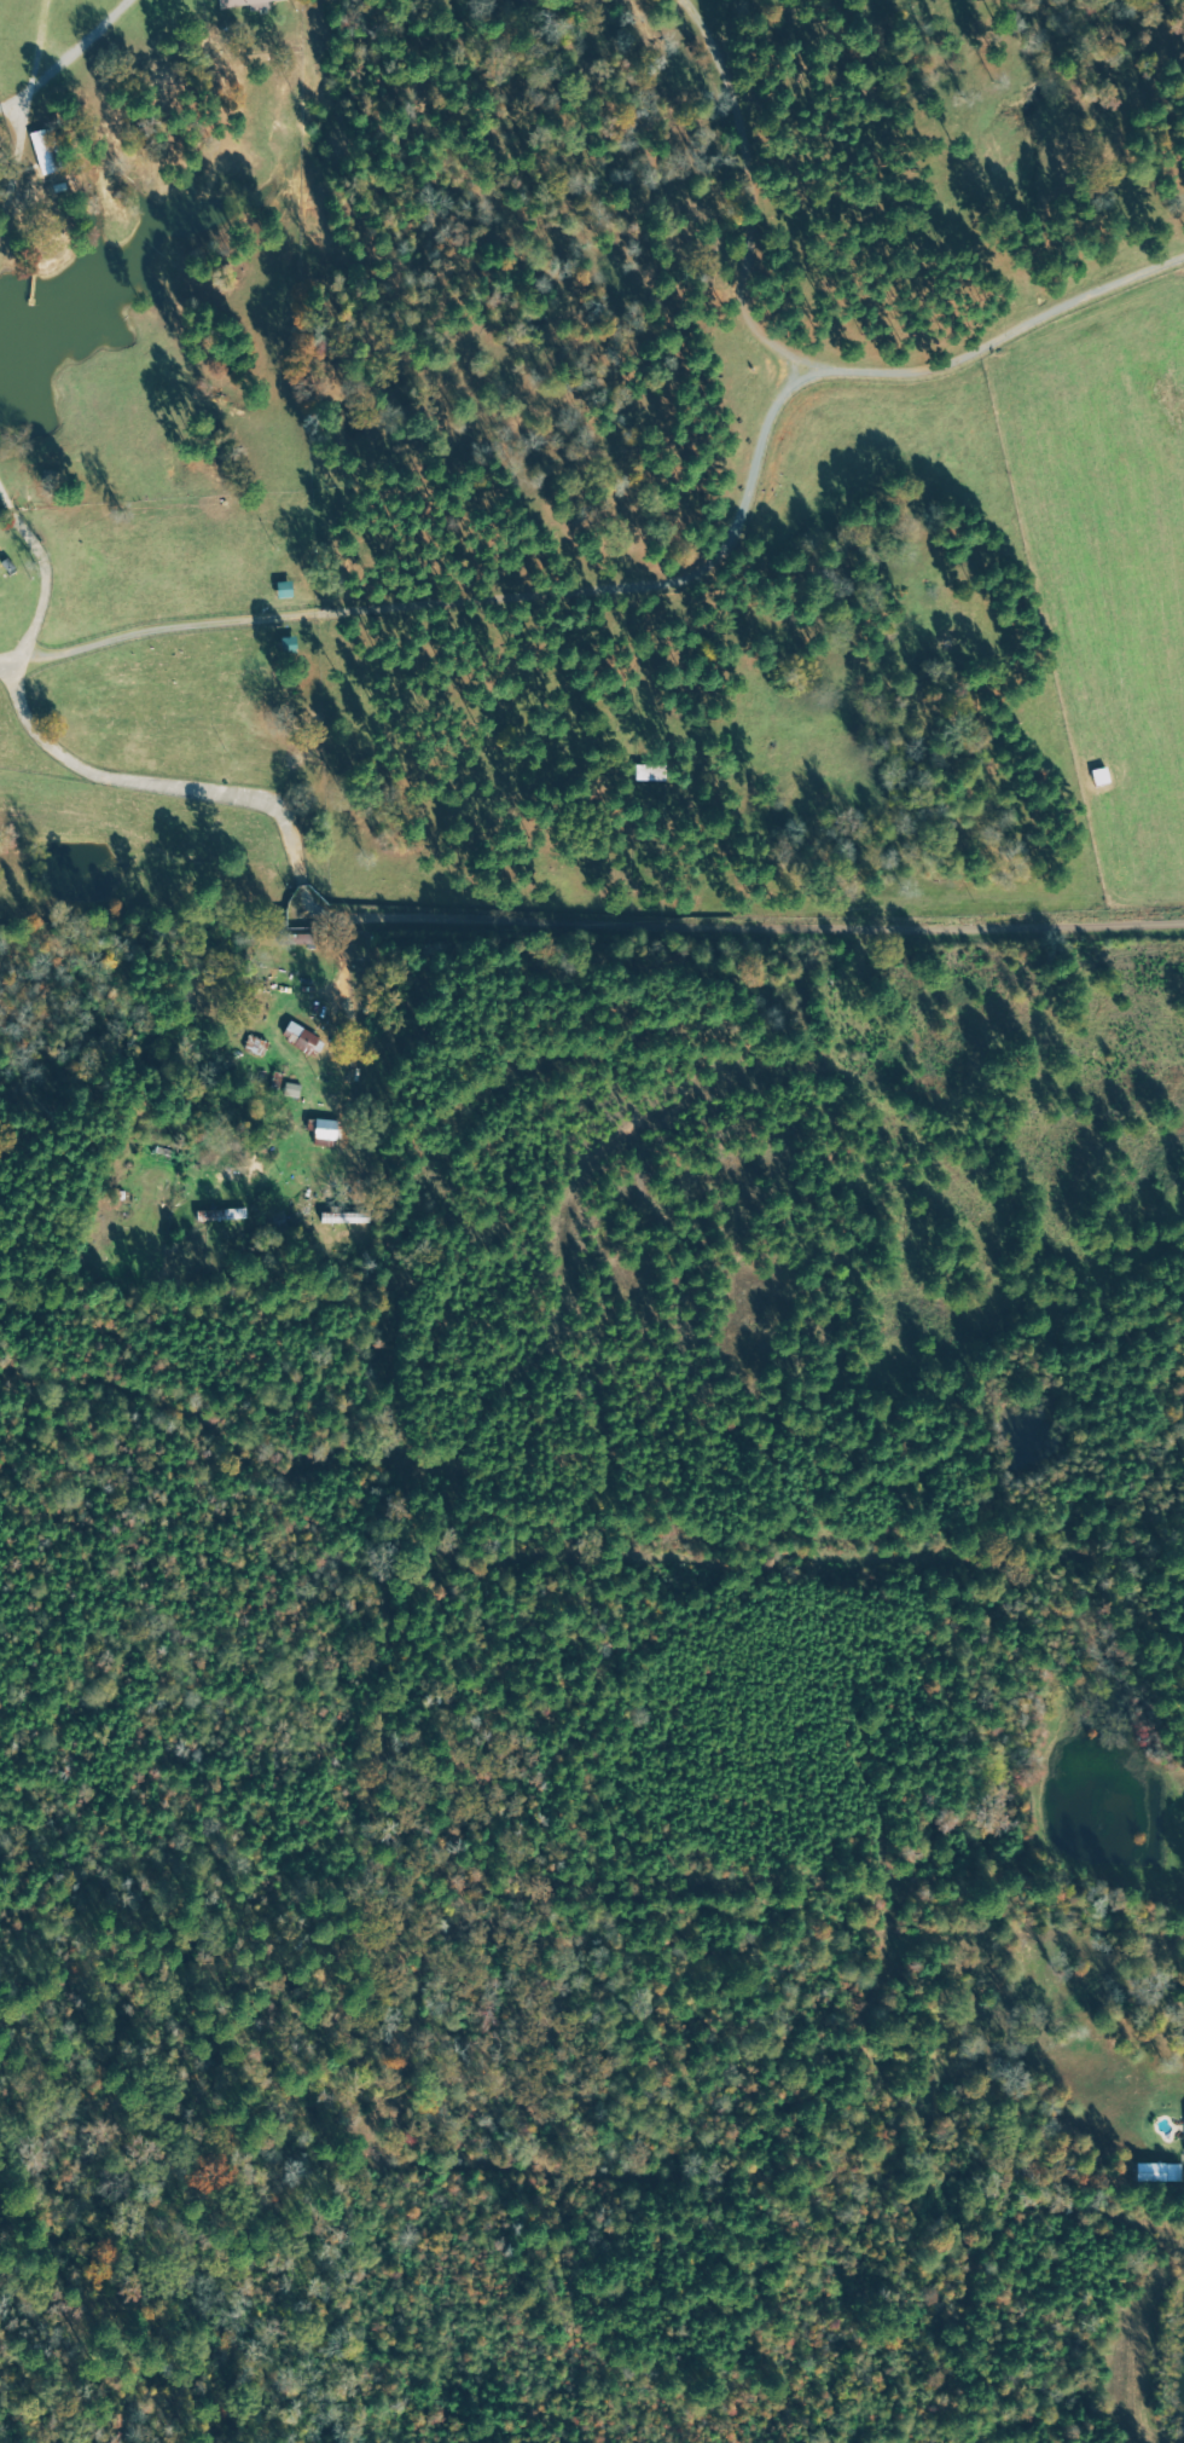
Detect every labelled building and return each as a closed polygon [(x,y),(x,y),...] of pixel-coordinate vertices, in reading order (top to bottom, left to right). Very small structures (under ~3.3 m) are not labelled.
[(223,9),(257,4),(258,10),(270,8),(269,2),(280,0),(222,0),(223,9)] [(282,1041),(317,1058),(325,1041),(290,1025),(282,1041)] [(298,1099),(301,1087),(286,1083),(283,1096),(298,1099)] [(313,1140),(336,1141),(337,1121),(314,1120),(313,1140)] [(1180,2164),(1134,2165),(1135,2183),(1180,2183),(1180,2164)]
